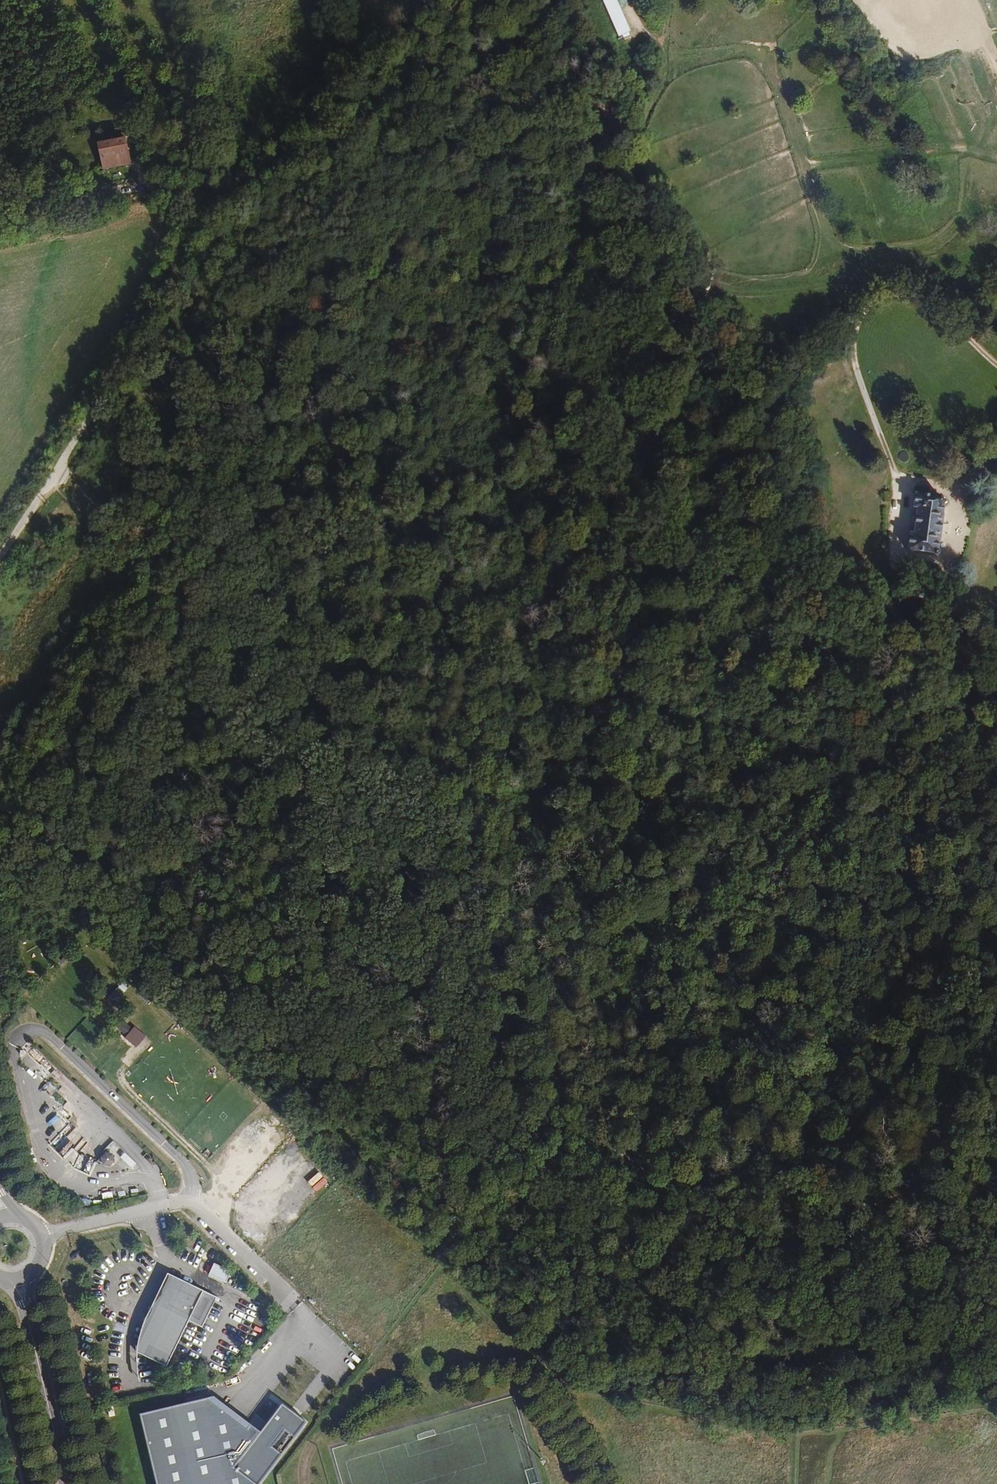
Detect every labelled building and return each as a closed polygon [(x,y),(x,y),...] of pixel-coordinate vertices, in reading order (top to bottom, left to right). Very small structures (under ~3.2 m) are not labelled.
[(135,163),(127,134),(96,142),(97,147),(124,140),(131,164),(135,163)] [(104,172),(131,164),(124,140),(97,147),(104,172)] [(934,577),(942,527),(948,522),(942,513),(935,517),(914,515),(911,530),(918,530),(915,554),(908,553),(905,573),(934,577)] [(888,526),(887,551),(899,551),(900,526),(888,526)] [(109,997),(116,1003),(129,989),(123,983),(109,997)] [(136,1026),(126,1037),(138,1047),(148,1036),(136,1026)] [(109,1148),(99,1157),(109,1168),(119,1159),(109,1148)] [(132,1168),(137,1163),(126,1153),(122,1157),(132,1168)] [(210,1276),(227,1283),(233,1271),(215,1263),(210,1276)] [(216,1299),(166,1275),(152,1305),(158,1308),(136,1355),(166,1369),(188,1322),(201,1329),(216,1299)] [(139,1413),(156,1483),(257,1483),(307,1421),(281,1403),(260,1432),(210,1396),(139,1413)]
